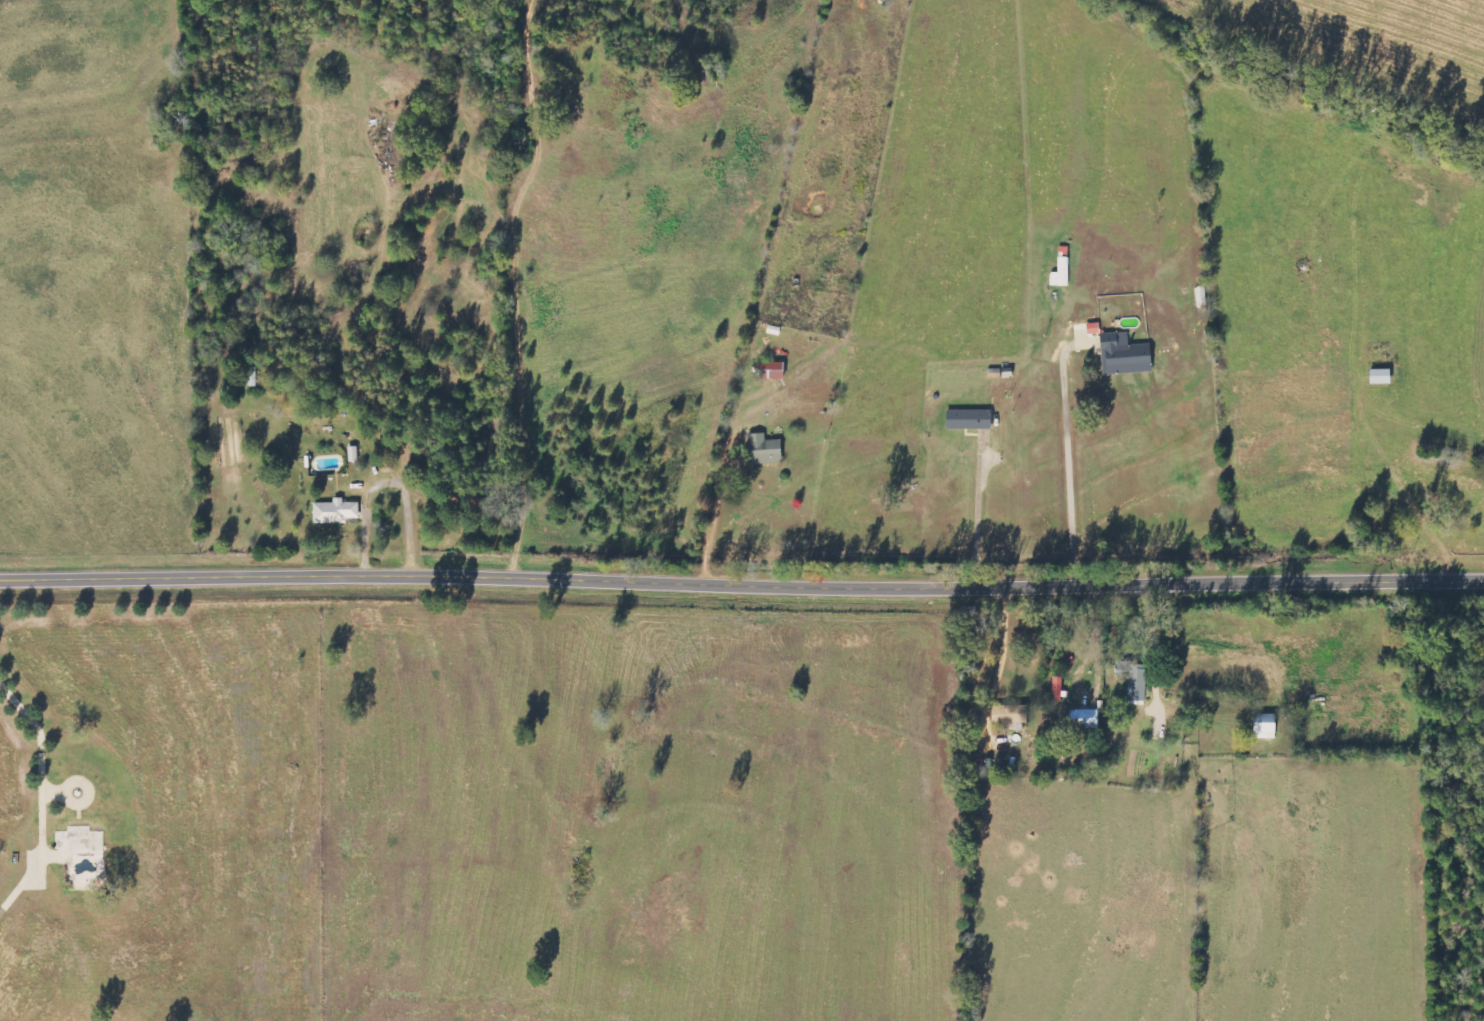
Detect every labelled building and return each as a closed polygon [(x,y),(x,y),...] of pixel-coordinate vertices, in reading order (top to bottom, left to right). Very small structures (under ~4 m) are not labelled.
[(1149,371),(1146,343),(1126,346),(1125,342),(1115,344),(1114,333),(1097,335),(1102,376),(1149,371)] [(787,379),(788,363),(763,362),(762,378),(787,379)] [(1366,370),(1367,384),(1387,384),(1387,369),(1366,370)] [(988,429),(988,410),(944,410),(943,429),(988,429)] [(767,440),(767,434),(752,434),(752,464),(785,463),(785,440),(767,440)] [(358,447),(350,447),(350,462),(359,462),(358,447)] [(315,524),(349,523),(349,519),(361,519),(361,503),(345,503),(345,499),(335,499),(335,503),(315,503),(315,524)] [(1125,677),(1125,701),(1143,701),(1144,663),(1113,663),(1112,677),(1125,677)] [(1062,677),(1051,678),(1052,701),(1062,701),(1062,677)] [(1067,710),(1066,728),(1096,728),(1096,710),(1067,710)] [(1272,738),(1271,714),(1250,715),(1251,739),(1272,738)]
